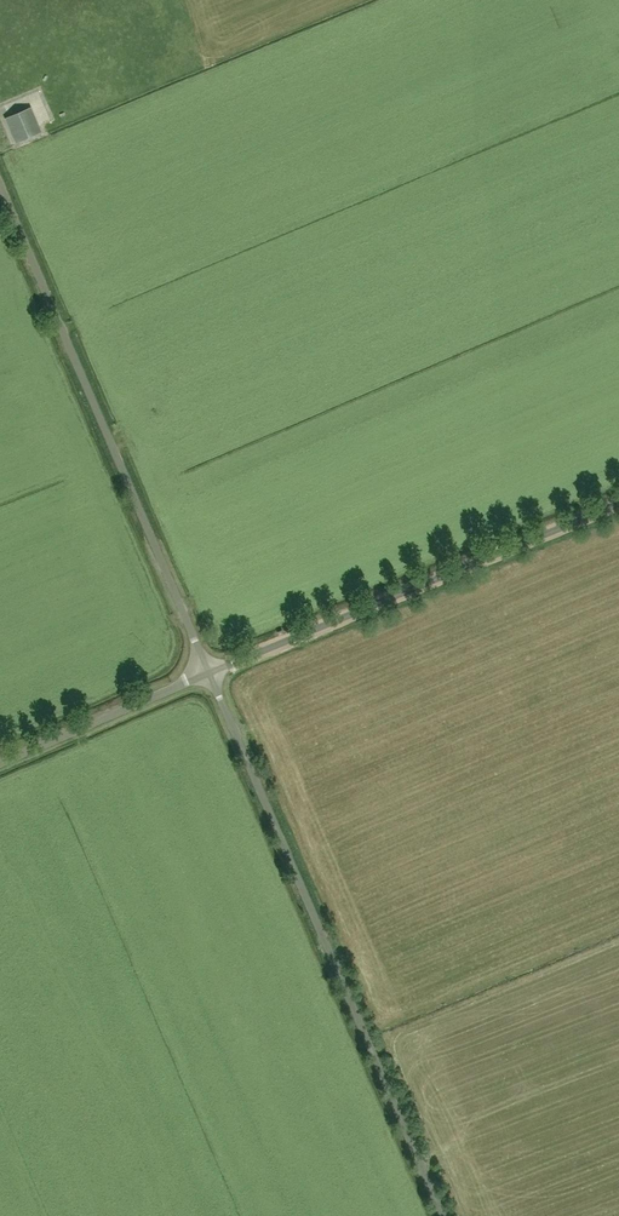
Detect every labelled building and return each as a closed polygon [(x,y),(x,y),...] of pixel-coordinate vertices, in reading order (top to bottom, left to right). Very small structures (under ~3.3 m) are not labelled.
[(9,116),(19,139),(36,132),(26,109),(9,116)]
